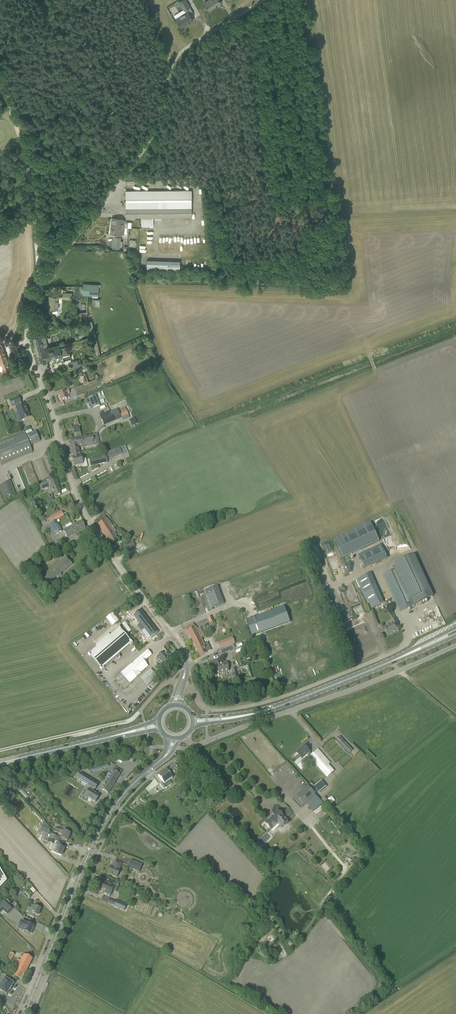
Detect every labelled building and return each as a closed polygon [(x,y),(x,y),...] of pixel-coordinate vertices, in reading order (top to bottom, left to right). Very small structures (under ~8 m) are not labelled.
[(185,0),(181,0),(179,2),(184,10),(190,7),(185,0)] [(209,10),(221,3),(219,0),(208,0),(204,3),(209,10)] [(193,20),(188,11),(176,19),(181,27),(193,20)] [(126,191),(126,219),(135,219),(135,218),(191,217),(191,190),(126,191)] [(111,223),(110,233),(114,234),(116,234),(121,234),(121,233),(123,234),(124,227),(127,228),(131,228),(132,222),(128,222),(125,222),(125,220),(122,220),(122,219),(112,218),(111,223)] [(112,248),(119,248),(121,237),(113,236),(112,248)] [(181,270),(181,260),(148,259),(148,269),(181,270)] [(82,295),(98,296),(98,284),(83,283),(82,295)] [(49,296),(49,309),(58,309),(59,296),(49,296)] [(32,337),(39,362),(68,355),(66,347),(60,348),(45,352),(41,335),(32,337)] [(1,365),(3,372),(10,369),(2,346),(0,342),(0,366),(1,365)] [(80,374),(84,383),(88,382),(84,372),(80,374)] [(66,395),(70,393),(68,390),(58,394),(61,401),(67,399),(66,395)] [(95,395),(88,398),(91,404),(98,401),(95,395)] [(18,397),(9,400),(12,407),(15,405),(16,407),(15,408),(20,421),(25,419),(29,417),(24,404),(21,405),(20,403),(21,403),(18,397)] [(99,415),(103,426),(121,418),(128,415),(126,410),(119,413),(117,409),(110,412),(109,411),(99,415)] [(129,420),(131,426),(137,423),(135,417),(129,420)] [(1,465),(32,453),(29,446),(40,441),(35,431),(25,435),(24,432),(0,441),(0,463),(1,465)] [(79,448),(100,444),(99,438),(93,439),(92,435),(68,440),(72,458),(72,459),(74,466),(82,465),(79,448)] [(216,450),(221,441),(212,436),(207,445),(216,450)] [(106,453),(108,460),(125,453),(123,446),(106,453)] [(174,448),(168,450),(173,462),(178,460),(174,448)] [(165,453),(160,456),(174,482),(179,479),(165,453)] [(89,460),(90,466),(107,463),(106,456),(89,460)] [(181,465),(179,466),(182,470),(181,471),(184,476),(193,470),(189,464),(183,468),(181,465)] [(46,481),(46,482),(38,485),(40,491),(49,487),(51,494),(54,493),(56,496),(57,496),(57,495),(60,494),(59,490),(57,485),(58,485),(56,480),(53,481),(51,478),(46,481)] [(5,500),(16,495),(10,481),(0,485),(0,488),(5,500)] [(134,508),(137,514),(144,512),(141,505),(134,508)] [(41,522),(37,525),(40,529),(56,520),(64,516),(62,511),(53,516),(47,519),(48,521),(42,524),(41,522)] [(98,525),(97,525),(110,544),(118,539),(113,532),(116,531),(108,518),(107,519),(105,515),(96,521),(98,525)] [(395,518),(387,522),(392,532),(401,528),(395,518)] [(56,520),(40,529),(42,532),(51,527),(55,535),(62,531),(56,520)] [(64,530),(63,530),(67,538),(85,528),(81,521),(67,528),(64,530)] [(334,539),(342,558),(379,542),(370,522),(334,539)] [(358,555),(365,569),(387,559),(381,544),(358,555)] [(396,569),(383,575),(400,611),(414,605),(432,596),(413,555),(397,562),(394,564),(396,569)] [(61,576),(60,574),(68,568),(68,567),(72,564),(66,557),(62,560),(61,560),(39,578),(45,586),(56,577),(58,578),(61,576)] [(384,603),(370,573),(356,580),(358,583),(365,580),(376,607),(384,603)] [(205,591),(211,609),(224,604),(217,586),(205,591)] [(284,606),(246,620),(252,636),(290,622),(284,606)] [(140,610),(133,615),(140,623),(137,626),(141,631),(144,629),(151,637),(158,632),(140,610)] [(107,617),(112,626),(119,622),(114,613),(107,617)] [(379,625),(382,632),(385,630),(388,636),(399,631),(396,626),(399,625),(396,619),(391,621),(392,623),(385,627),(383,623),(379,625)] [(196,627),(195,627),(193,623),(185,627),(187,631),(186,631),(199,657),(207,652),(211,650),(207,643),(204,644),(201,638),(201,637),(200,635),(203,633),(200,627),(197,629),(196,627)] [(96,644),(97,646),(90,652),(88,654),(90,656),(100,667),(102,670),(104,668),(104,667),(115,658),(118,660),(119,658),(120,658),(118,655),(130,645),(133,643),(131,641),(130,641),(121,630),(119,627),(117,629),(110,635),(108,634),(96,644)] [(229,638),(223,641),(225,647),(231,645),(234,643),(233,639),(229,640),(229,638)] [(146,660),(151,655),(147,650),(119,674),(130,686),(131,685),(129,683),(132,681),(133,681),(141,674),(140,673),(148,666),(146,664),(147,664),(146,660)] [(156,658),(163,666),(171,660),(164,651),(156,658)] [(208,662),(211,675),(229,671),(226,662),(218,664),(218,660),(208,662)] [(157,676),(150,668),(140,676),(147,685),(157,676)] [(335,741),(348,755),(353,751),(339,737),(335,741)] [(311,760),(327,777),(334,771),(316,750),(312,754),(304,746),(296,752),(300,756),(299,757),(300,758),(294,763),(301,770),(307,765),(304,761),(310,756),(312,759),(311,760)] [(177,774),(180,772),(174,764),(166,770),(158,776),(163,782),(160,784),(164,790),(172,784),(169,781),(172,778),(171,776),(176,773),(177,774)] [(108,793),(122,771),(115,767),(101,789),(108,793)] [(319,792),(327,788),(323,781),(316,784),(319,792)] [(296,796),(293,798),(301,808),(306,803),(311,808),(313,812),(323,803),(307,785),(296,795),(296,796)] [(99,796),(93,792),(95,790),(91,787),(90,787),(89,789),(88,789),(84,795),(88,798),(91,800),(95,802),(99,796)] [(284,812),(288,816),(292,812),(288,808),(284,812)] [(266,825),(265,825),(271,831),(277,825),(280,828),(288,821),(278,811),(275,814),(274,813),(270,816),(271,817),(264,824),(266,825)] [(48,834),(50,828),(42,825),(39,831),(47,834),(45,839),(47,842),(50,844),(49,848),(51,850),(51,852),(61,856),(64,848),(58,846),(57,845),(58,842),(55,840),(55,841),(47,837),(48,834)] [(61,835),(60,838),(67,841),(70,834),(59,829),(57,833),(61,835)] [(267,834),(260,841),(263,844),(270,836),(267,834)] [(131,860),(128,868),(139,872),(142,865),(142,864),(131,860)] [(115,861),(113,867),(111,866),(108,874),(117,877),(120,870),(119,869),(121,864),(115,861)] [(105,891),(104,893),(110,895),(114,885),(113,885),(114,883),(108,880),(108,881),(109,881),(108,883),(105,881),(101,889),(105,890),(105,891)] [(114,905),(113,907),(124,911),(126,905),(115,901),(115,902),(108,899),(107,903),(114,905)] [(4,900),(0,904),(0,907),(7,915),(13,909),(4,900)] [(29,900),(26,907),(28,908),(26,911),(29,912),(27,915),(33,917),(34,914),(37,916),(38,915),(39,915),(39,913),(39,912),(40,909),(36,907),(32,905),(33,902),(29,900)] [(33,926),(21,921),(18,929),(30,934),(30,933),(31,934),(33,930),(32,929),(33,926)] [(17,969),(13,976),(22,980),(32,959),(23,954),(20,961),(17,959),(13,967),(17,969)] [(13,983),(5,978),(0,984),(0,990),(6,994),(9,990),(9,991),(11,988),(11,987),(13,983)]
